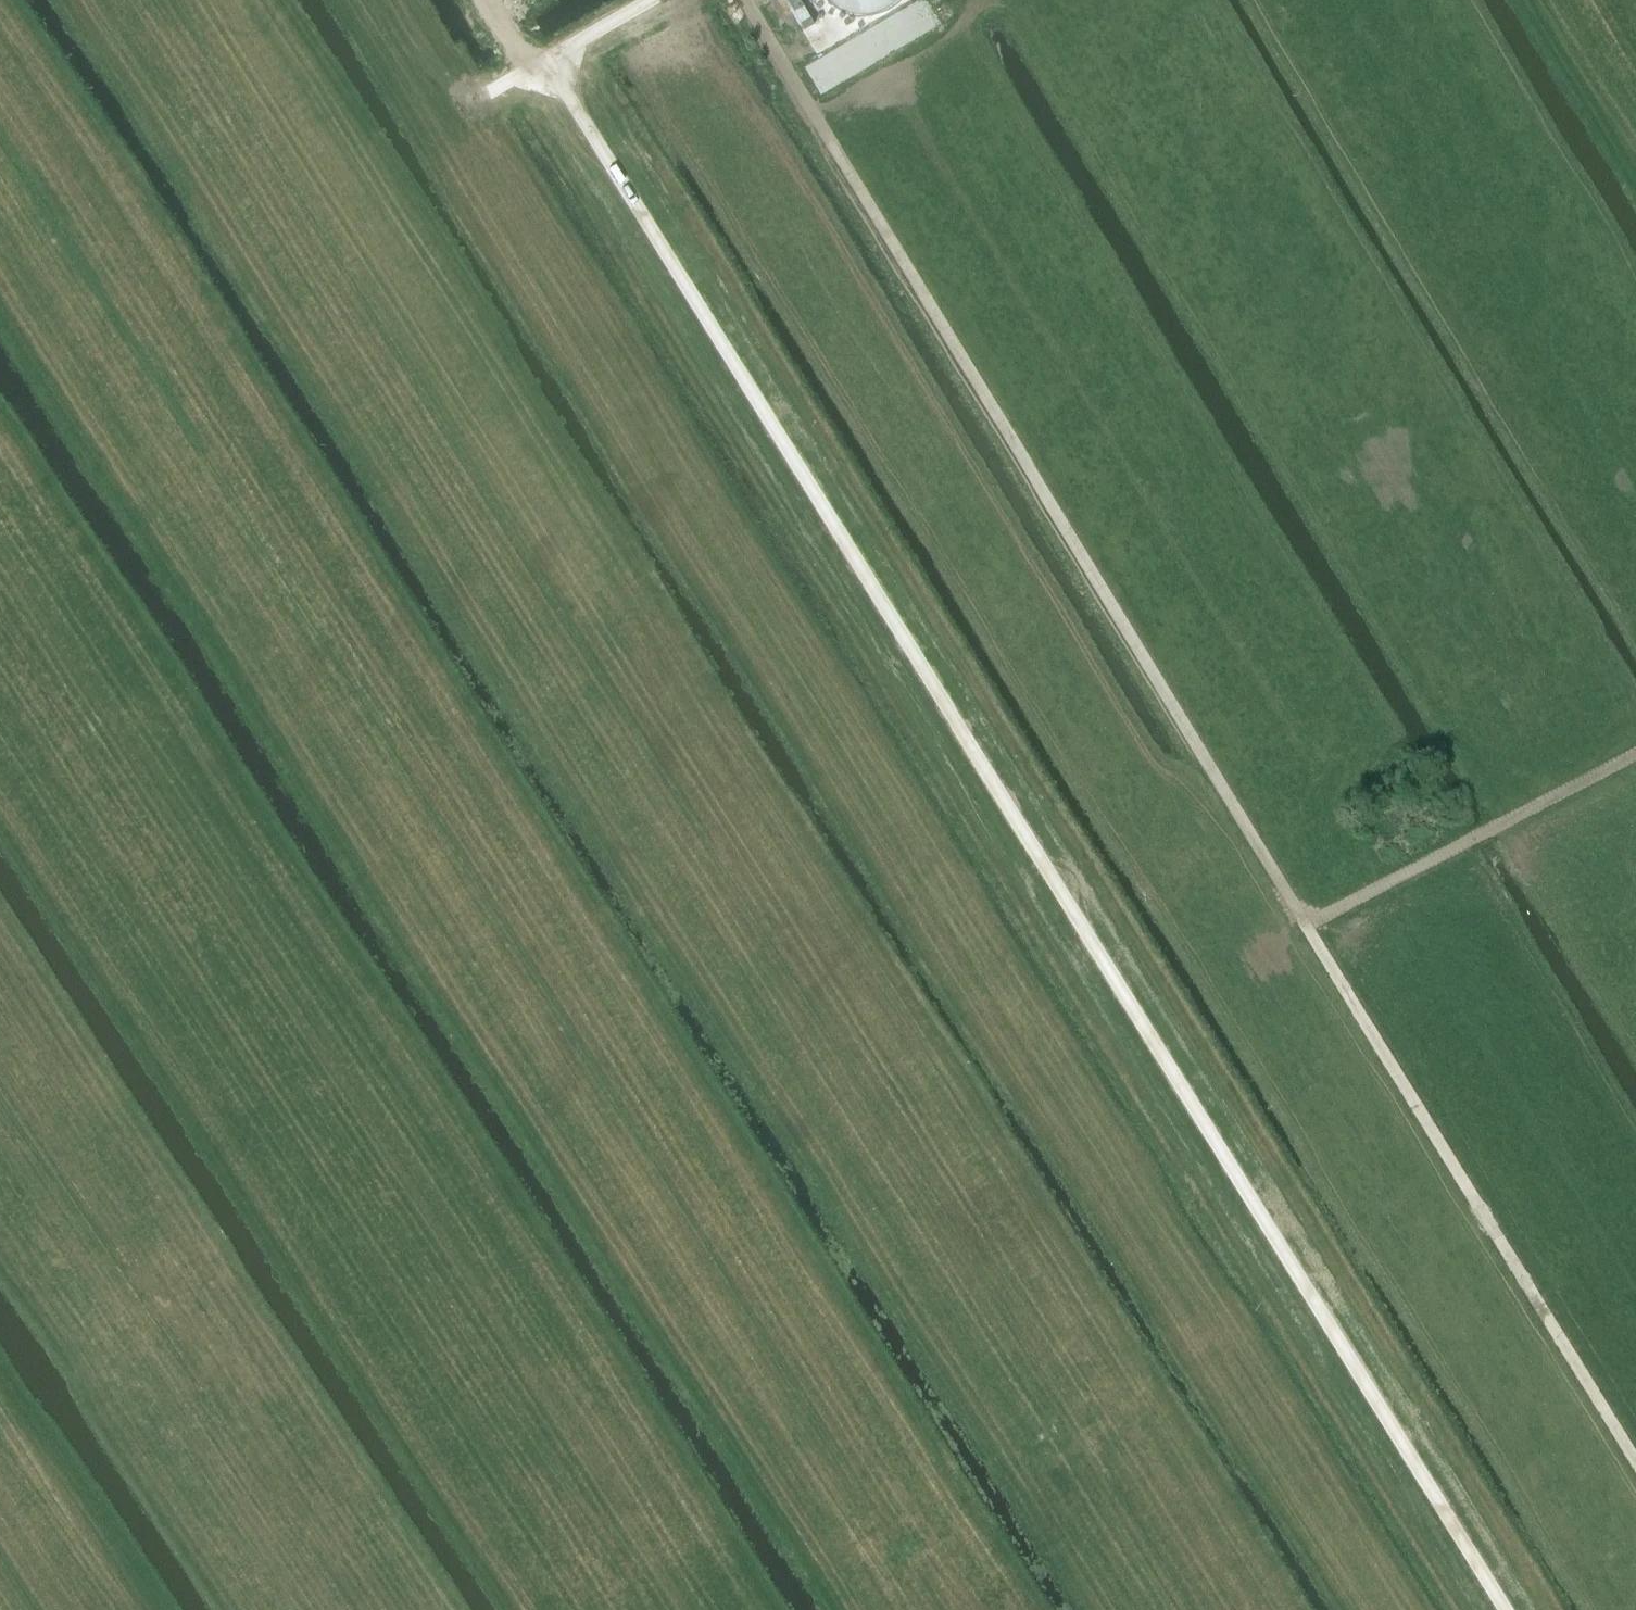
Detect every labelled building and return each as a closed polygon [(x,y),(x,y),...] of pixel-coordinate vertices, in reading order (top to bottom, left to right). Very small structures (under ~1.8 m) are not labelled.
[(829,2),(832,4),(836,7),(839,9),(843,11),(847,13),(851,14),(855,15),(859,15),(864,15),(868,15),(872,14),(876,13),(880,11),(884,10),(888,8),(891,5),(894,2),(897,0),(828,0),(829,2)]
